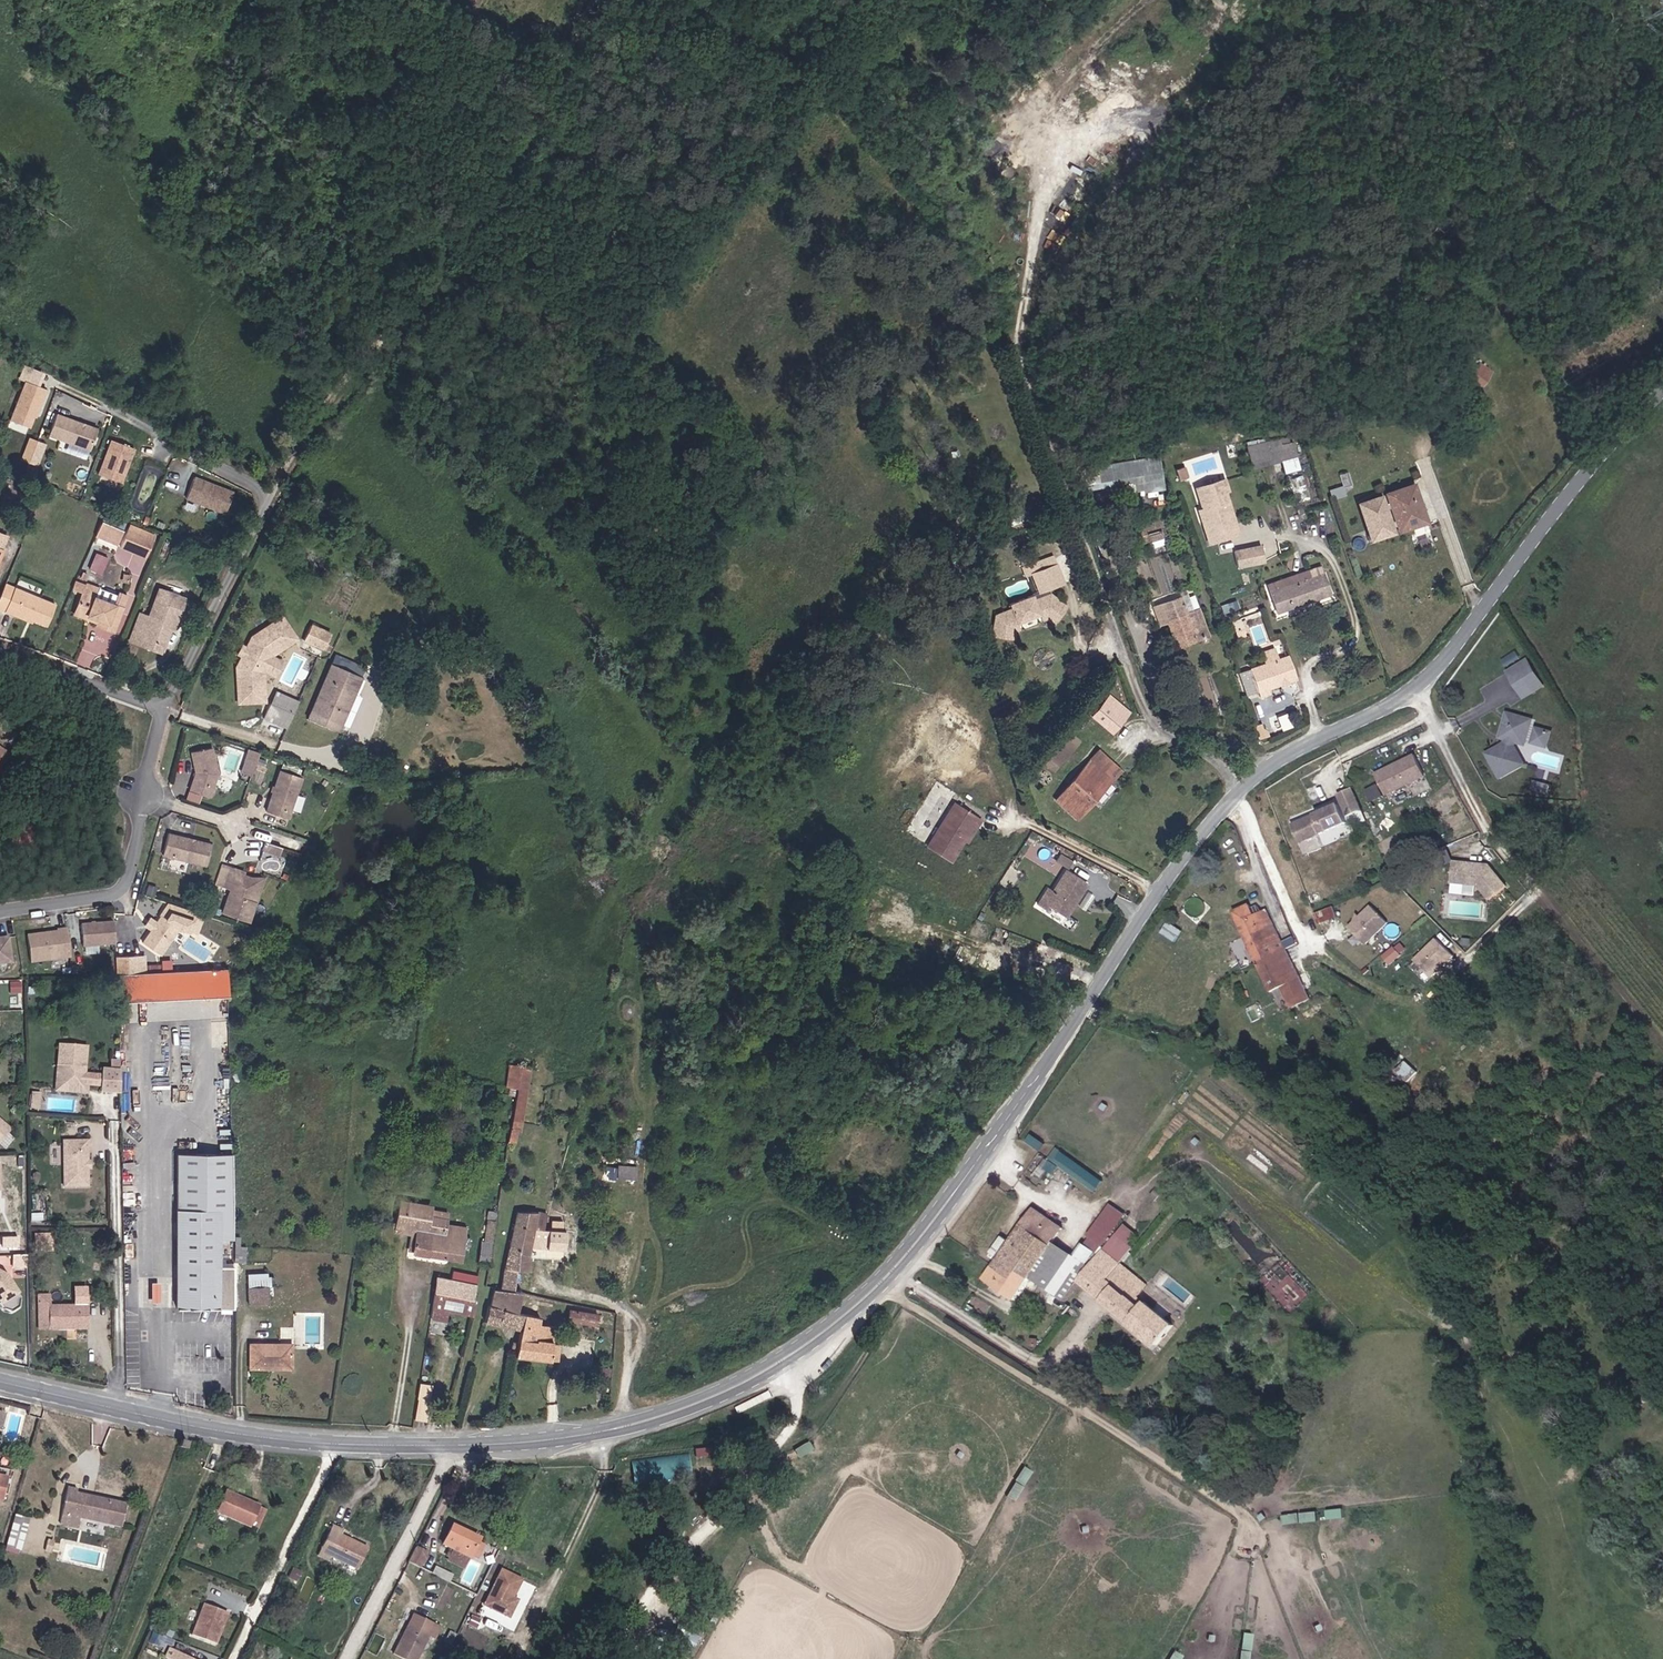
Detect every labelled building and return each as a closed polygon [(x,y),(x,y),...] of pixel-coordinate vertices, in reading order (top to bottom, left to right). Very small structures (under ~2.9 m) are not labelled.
[(1466,381),(1480,389),(1494,368),(1479,359),(1466,381)] [(48,417),(56,396),(28,386),(16,421),(40,430),(45,416),(48,417)] [(106,433),(68,420),(61,442),(98,455),(106,433)] [(1293,431),(1249,443),(1252,455),(1296,442),(1293,431)] [(21,458),(39,463),(47,441),(29,435),(21,458)] [(52,442),(48,452),(45,461),(51,464),(59,444),(52,442)] [(1296,442),(1252,455),(1256,469),(1300,456),(1296,442)] [(141,452),(118,444),(106,478),(129,486),(141,452)] [(1160,453),(1089,464),(1092,487),(1133,480),(1135,491),(1165,486),(1160,453)] [(242,485),(200,470),(194,489),(235,504),(242,485)] [(1225,481),(1197,489),(1206,522),(1209,523),(1214,543),(1233,537),(1226,511),(1223,511),(1221,506),(1229,504),(1226,493),(1228,492),(1225,481)] [(1415,486),(1388,496),(1392,505),(1386,507),(1388,511),(1393,509),(1397,522),(1392,524),(1394,528),(1399,526),(1401,532),(1428,522),(1415,486)] [(1386,507),(1383,499),(1362,506),(1373,537),(1394,530),(1394,528),(1392,524),(1388,511),(1386,507)] [(1139,545),(1164,537),(1159,520),(1134,527),(1139,545)] [(163,531),(137,521),(130,539),(156,548),(163,531)] [(5,552),(10,538),(0,535),(0,550),(5,552)] [(113,559),(139,571),(145,557),(119,546),(113,559)] [(1268,562),(1265,546),(1249,550),(1252,566),(1268,562)] [(1252,566),(1249,550),(1237,552),(1240,568),(1252,566)] [(1053,555),(1023,566),(1027,577),(1033,575),(1040,594),(1065,584),(1053,555)] [(1323,566),(1269,583),(1278,613),(1333,597),(1323,566)] [(84,575),(80,584),(88,587),(82,604),(96,609),(95,613),(116,621),(114,628),(123,631),(131,607),(120,603),(121,599),(104,593),(107,582),(95,577),(95,579),(84,575)] [(3,604),(12,608),(21,612),(22,609),(54,621),(62,600),(12,581),(3,604)] [(152,631),(173,640),(184,611),(187,613),(194,590),(170,581),(159,610),(150,606),(140,635),(149,639),(152,631)] [(124,588),(121,599),(120,603),(131,607),(136,593),(124,588)] [(995,639),(1017,643),(1017,635),(1020,634),(1019,628),(1041,618),(1044,623),(1049,620),(1050,620),(1058,625),(1068,608),(1051,598),(1049,599),(1041,603),(1036,594),(1014,605),(1017,610),(997,618),(995,639)] [(1180,601),(1163,608),(1166,616),(1176,643),(1193,635),(1195,641),(1196,644),(1209,639),(1198,613),(1187,617),(1180,601)] [(96,609),(82,604),(79,614),(92,619),(95,613),(96,609)] [(1166,616),(1163,608),(1156,610),(1159,619),(1166,616)] [(95,613),(92,619),(114,628),(116,621),(95,613)] [(291,639),(275,616),(245,638),(231,668),(231,704),(258,703),(257,675),(268,654),(291,639)] [(326,633),(305,623),(298,639),(319,648),(326,633)] [(170,647),(173,640),(152,631),(149,639),(170,647)] [(1178,648),(1195,641),(1193,635),(1176,643),(1178,648)] [(1302,679),(1293,656),(1240,676),(1249,698),(1259,694),(1261,700),(1275,694),(1273,690),(1302,679)] [(1518,689),(1536,677),(1525,659),(1506,670),(1518,689)] [(295,693),(306,670),(294,664),(283,686),(295,693)] [(493,668),(482,674),(490,687),(500,681),(493,668)] [(365,687),(337,673),(312,726),(340,739),(365,687)] [(1536,677),(1518,689),(1522,696),(1541,684),(1536,677)] [(1131,712),(1125,707),(1110,696),(1106,702),(1120,712),(1127,717),(1131,712)] [(301,704),(276,698),(273,712),(298,717),(301,704)] [(1094,718),(1104,725),(1115,733),(1127,717),(1120,712),(1106,702),(1094,718)] [(298,717),(273,712),(269,727),(294,733),(298,717)] [(1528,718),(1506,712),(1500,735),(1505,736),(1504,742),(1486,752),(1499,774),(1521,761),(1510,743),(1511,738),(1522,741),(1528,718)] [(1547,729),(1532,725),(1529,740),(1543,743),(1547,729)] [(222,779),(214,752),(194,756),(197,777),(193,795),(214,802),(222,779)] [(1101,752),(1060,800),(1082,820),(1115,781),(1106,773),(1114,763),(1101,752)] [(257,768),(260,759),(252,756),(249,766),(257,768)] [(1422,779),(1413,758),(1371,774),(1381,796),(1422,779)] [(254,781),(258,769),(257,769),(249,766),(245,778),(254,781)] [(304,782),(283,775),(269,816),(291,823),(304,782)] [(1535,779),(1534,788),(1549,791),(1551,782),(1535,779)] [(1358,809),(1348,788),(1334,795),(1345,816),(1358,809)] [(979,812),(975,810),(956,798),(925,848),(929,850),(948,861),(963,837),(979,812)] [(1299,843),(1343,822),(1334,805),(1290,826),(1299,843)] [(979,812),(963,837),(970,841),(986,816),(979,812)] [(27,837),(12,834),(9,850),(24,853),(27,837)] [(215,850),(172,839),(167,861),(210,872),(215,850)] [(286,852),(270,847),(267,855),(284,860),(286,852)] [(1481,868),(1452,862),(1448,883),(1474,888),(1485,904),(1503,892),(1487,869),(1483,871),(1481,868)] [(1046,886),(1035,903),(1043,909),(1046,905),(1066,917),(1086,885),(1066,872),(1054,890),(1046,886)] [(242,876),(233,873),(226,892),(234,895),(226,919),(252,928),(259,909),(255,908),(259,895),(254,884),(240,879),(242,876)] [(267,885),(254,884),(259,895),(255,908),(259,909),(267,885)] [(1238,920),(1253,913),(1248,903),(1234,909),(1238,920)] [(1335,904),(1316,912),(1321,923),(1340,916),(1335,904)] [(1385,921),(1368,904),(1346,926),(1363,943),(1385,921)] [(1272,918),(1267,907),(1253,913),(1238,920),(1266,984),(1267,983),(1290,974),(1295,972),(1279,935),(1272,918)] [(163,959),(181,930),(199,934),(195,920),(171,913),(166,921),(160,917),(142,945),(153,953),(163,959)] [(83,924),(86,946),(116,943),(113,920),(83,924)] [(1176,939),(1183,929),(1169,920),(1162,930),(1176,939)] [(68,930),(26,935),(29,960),(71,955),(68,930)] [(0,939),(0,964),(10,963),(7,938),(0,939)] [(1445,957),(1430,939),(1406,959),(1422,977),(1445,957)] [(1401,940),(1384,954),(1391,963),(1408,948),(1401,940)] [(136,963),(114,964),(115,982),(122,982),(137,980),(136,963)] [(233,971),(202,974),(202,977),(203,1000),(233,998),(233,971)] [(1290,974),(1267,983),(1270,990),(1279,987),(1287,1005),(1306,997),(1295,972),(1290,974)] [(202,974),(122,982),(122,997),(123,1006),(203,1000),(202,977),(202,974)] [(66,1087),(81,1088),(81,1083),(99,1084),(100,1073),(82,1072),(83,1045),(55,1044),(54,1064),(58,1064),(58,1077),(66,1087)] [(1408,1059),(1399,1070),(1410,1079),(1419,1068),(1408,1059)] [(509,1061),(506,1084),(517,1086),(508,1140),(520,1142),(532,1064),(509,1061)] [(80,1092),(81,1088),(66,1087),(58,1077),(58,1064),(54,1064),(53,1090),(80,1092)] [(109,1091),(110,1069),(103,1069),(102,1074),(102,1085),(101,1091),(109,1091)] [(120,1092),(121,1070),(110,1069),(109,1091),(120,1092)] [(39,1096),(31,1095),(30,1112),(38,1112),(39,1096)] [(11,1136),(0,1117),(0,1143),(11,1136)] [(87,1140),(60,1140),(61,1185),(85,1185),(83,1149),(87,1149),(87,1140)] [(236,1303),(237,1266),(236,1261),(223,1260),(223,1236),(237,1237),(237,1191),(236,1146),(180,1147),(181,1302),(236,1303)] [(1097,1190),(1105,1178),(1057,1146),(1049,1158),(1097,1190)] [(618,1162),(617,1176),(637,1177),(638,1164),(618,1162)] [(404,1194),(401,1212),(422,1216),(429,1217),(430,1206),(431,1199),(404,1194)] [(429,1217),(438,1219),(439,1208),(430,1206),(429,1217)] [(552,1217),(554,1211),(520,1208),(499,1290),(529,1298),(544,1246),(547,1233),(552,1217)] [(1132,1219),(1117,1208),(1093,1241),(1100,1246),(1121,1262),(1134,1246),(1120,1235),(1132,1219)] [(1029,1211),(980,1282),(1010,1303),(1026,1279),(1060,1303),(1074,1283),(1088,1264),(1053,1241),(1058,1231),(1029,1211)] [(422,1216),(401,1212),(399,1220),(420,1225),(416,1248),(462,1258),(467,1235),(450,1232),(452,1223),(438,1219),(429,1217),(422,1216)] [(570,1221),(552,1217),(547,1233),(565,1239),(570,1221)] [(420,1225),(399,1220),(398,1226),(412,1229),(409,1246),(416,1248),(420,1225)] [(569,1240),(577,1242),(581,1230),(572,1227),(569,1240)] [(44,1247),(44,1232),(32,1231),(32,1247),(44,1247)] [(55,1233),(44,1232),(44,1247),(55,1248),(55,1233)] [(565,1239),(547,1233),(544,1246),(573,1255),(577,1242),(569,1240),(565,1239)] [(480,1262),(488,1264),(494,1242),(486,1240),(480,1262)] [(1106,1280),(1121,1262),(1100,1246),(1088,1264),(1074,1283),(1090,1292),(1099,1276),(1106,1280)] [(461,1264),(487,1271),(488,1264),(480,1262),(462,1258),(461,1264)] [(1147,1281),(1121,1262),(1106,1280),(1099,1276),(1090,1292),(1159,1342),(1176,1322),(1151,1303),(1154,1299),(1149,1294),(1145,1298),(1140,1293),(1147,1281)] [(1,1303),(18,1293),(7,1276),(0,1272),(0,1302),(1,1303)] [(434,1289),(472,1298),(474,1285),(437,1277),(434,1289)] [(272,1283),(254,1283),(254,1298),(272,1298),(272,1283)] [(529,1298),(499,1290),(493,1287),(489,1306),(495,1308),(492,1322),(521,1331),(526,1311),(529,1298)] [(434,1289),(429,1312),(444,1316),(446,1309),(471,1315),(474,1298),(472,1298),(434,1289)] [(18,1293),(1,1303),(4,1309),(12,1312),(20,1307),(21,1299),(18,1293)] [(585,1303),(561,1302),(560,1312),(585,1313),(585,1303)] [(85,1303),(66,1303),(40,1304),(39,1328),(86,1327),(85,1303)] [(482,1320),(492,1322),(495,1308),(489,1306),(486,1305),(482,1320)] [(521,1331),(516,1350),(548,1359),(557,1329),(543,1325),(545,1316),(526,1311),(521,1331)] [(275,1360),(296,1361),(296,1341),(253,1340),(253,1365),(260,1378),(275,1360)] [(281,1379),(296,1361),(275,1360),(260,1378),(281,1379)] [(429,1418),(431,1381),(418,1380),(416,1417),(429,1418)] [(400,1411),(395,1436),(405,1436),(410,1412),(400,1411)] [(183,1449),(170,1449),(167,1458),(181,1460),(183,1449)] [(692,1473),(689,1451),(631,1459),(634,1482),(692,1473)] [(1015,1478),(1023,1483),(1032,1470),(1024,1465),(1015,1478)] [(1014,1480),(1008,1495),(1015,1498),(1021,1483),(1014,1480)] [(121,1524),(124,1501),(73,1493),(74,1490),(64,1488),(59,1524),(78,1527),(80,1517),(121,1524)] [(221,1512),(261,1531),(269,1510),(230,1491),(221,1512)] [(1318,1509),(1284,1515),(1285,1523),(1319,1517),(1318,1509)] [(330,1554),(355,1568),(366,1546),(341,1533),(344,1526),(332,1520),(316,1551),(328,1558),(330,1554)] [(481,1539),(453,1525),(444,1544),(452,1548),(446,1559),(465,1568),(481,1539)] [(21,1531),(7,1527),(2,1542),(17,1546),(21,1531)] [(427,1554),(416,1549),(409,1562),(421,1567),(427,1554)] [(493,1595),(510,1603),(517,1590),(528,1567),(510,1557),(493,1595)] [(517,1590),(510,1603),(516,1606),(523,1593),(517,1590)] [(190,1632),(211,1642),(225,1611),(204,1602),(190,1632)] [(390,1658),(393,1658),(415,1658),(425,1639),(433,1643),(440,1628),(412,1614),(404,1630),(390,1658)] [(381,1654),(390,1658),(404,1630),(395,1625),(381,1654)] [(1240,1658),(1249,1658),(1253,1632),(1244,1631),(1240,1658)] [(190,1655),(171,1646),(167,1656),(174,1658),(188,1658),(190,1655)] [(1180,1652),(1172,1649),(1168,1658),(1178,1658),(1180,1652)]
